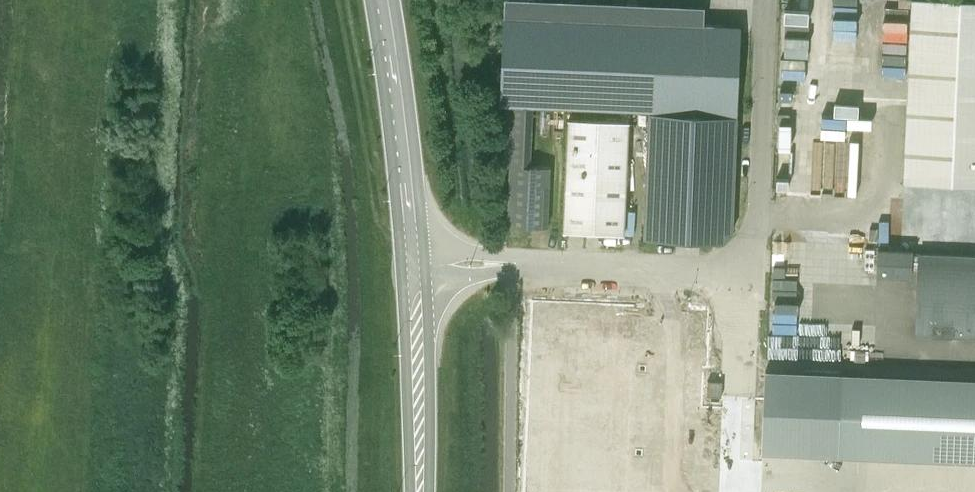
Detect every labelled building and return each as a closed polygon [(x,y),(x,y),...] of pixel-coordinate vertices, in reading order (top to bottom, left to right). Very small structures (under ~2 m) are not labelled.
[(904,181),(974,184),(974,0),(912,0),(904,181)] [(500,103),(506,103),(532,104),(648,109),(643,236),(720,239),(732,230),(741,24),(503,15),(500,103)] [(628,120),(568,118),(564,230),(624,232),(628,120)] [(550,166),(529,165),(510,164),(508,224),(548,226),(550,166)] [(878,249),(877,272),(911,274),(911,266),(918,267),(919,252),(912,252),(912,250),(878,249)] [(915,332),(974,334),(974,255),(919,252),(918,267),(915,332)] [(763,447),(974,456),(974,375),(766,367),(763,447)] [(709,395),(722,396),(722,381),(709,380),(709,395)]
